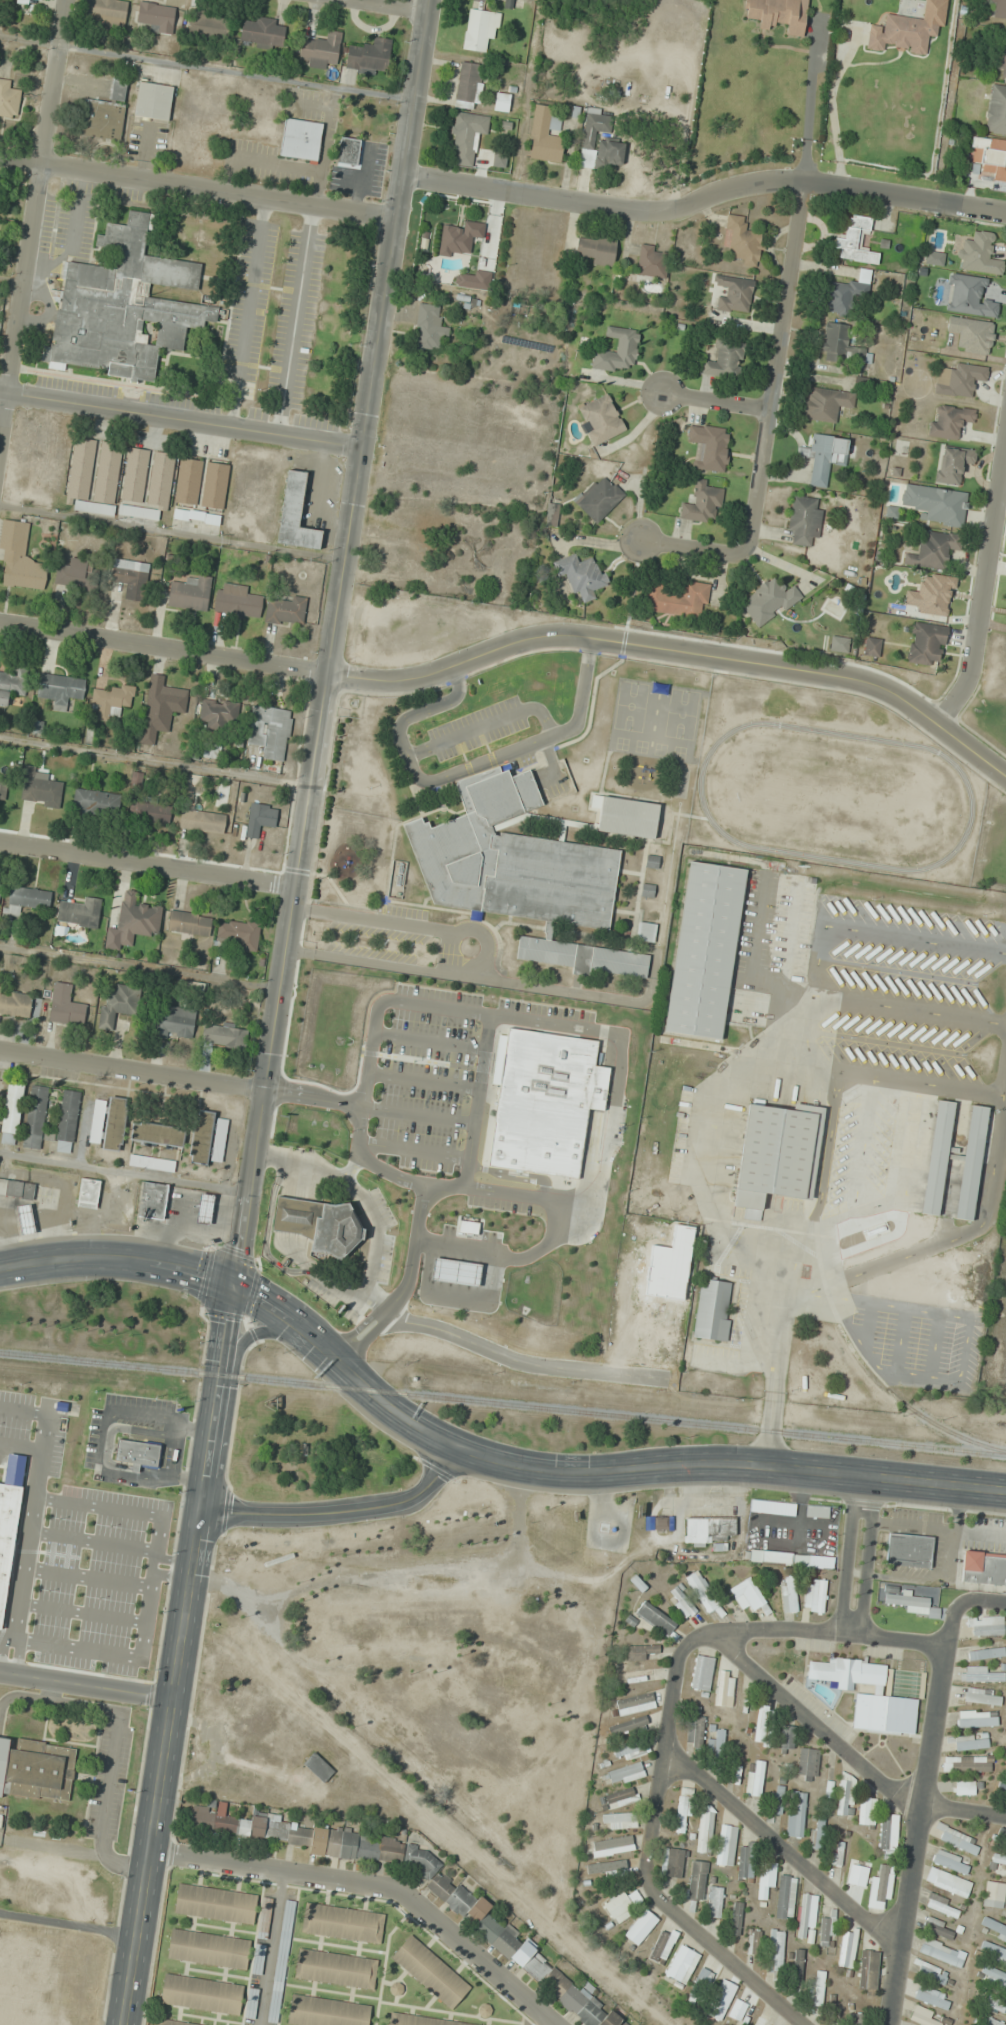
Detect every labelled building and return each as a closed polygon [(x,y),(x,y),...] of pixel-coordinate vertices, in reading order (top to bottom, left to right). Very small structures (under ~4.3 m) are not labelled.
[(124,30),(128,0),(86,0),(83,25),(124,30)] [(765,0),(762,0),(745,0),(743,19),(761,20),(760,30),(770,31),(771,23),(786,25),(784,35),(804,37),(808,0),(765,0)] [(994,8),(993,20),(1005,21),(1005,0),(986,0),(985,7),(994,8)] [(172,33),(176,7),(140,2),(136,28),(172,33)] [(485,52),(487,39),(497,40),(501,13),(469,8),(462,49),(485,52)] [(226,40),(230,17),(192,10),(187,33),(226,40)] [(939,19),(885,12),(883,26),(869,24),(866,49),(884,52),(885,48),(925,54),(927,37),(937,38),(939,19)] [(273,49),(274,43),(283,45),(286,28),(277,26),(278,19),(255,15),(253,23),(243,21),(239,43),(273,49)] [(338,62),(342,33),(324,30),(323,39),(302,37),(300,57),(309,58),(307,67),(327,69),(328,61),(338,62)] [(392,39),(372,36),(371,46),(349,43),(345,70),(377,74),(378,70),(388,71),(392,39)] [(996,44),(993,66),(1002,67),(1001,78),(1005,78),(1005,46),(996,44)] [(454,107),(472,109),(474,102),(480,103),(486,65),(461,62),(454,107)] [(121,141),(128,80),(113,78),(110,101),(84,98),(79,136),(121,141)] [(0,79),(0,115),(17,117),(20,91),(11,90),(12,81),(0,79)] [(174,87),(139,81),(133,116),(169,122),(174,87)] [(991,83),(984,132),(1005,135),(1005,85),(991,83)] [(512,95),(497,92),(493,109),(508,112),(512,95)] [(561,162),(565,135),(558,134),(560,118),(551,116),(552,107),(534,104),(527,158),(561,162)] [(578,168),(606,171),(608,163),(622,165),(625,143),(598,139),(598,131),(610,132),(612,111),(586,108),(578,168)] [(489,116),(455,112),(451,151),(457,152),(456,164),(473,166),(476,134),(487,135),(489,116)] [(323,122),(284,118),(280,157),(319,161),(323,122)] [(361,140),(341,137),(337,162),(358,165),(361,140)] [(1005,192),(1005,140),(973,137),(970,172),(992,174),(991,191),(1005,192)] [(64,262),(54,348),(44,346),(41,365),(65,367),(65,368),(155,379),(158,349),(183,351),(186,327),(204,329),(205,321),(217,322),(219,307),(148,298),(150,284),(198,289),(201,263),(145,256),(150,213),(128,210),(127,225),(107,223),(105,235),(98,234),(96,248),(121,251),(119,268),(64,262)] [(759,267),(764,229),(744,226),(746,216),(727,214),(725,234),(731,235),(729,255),(738,256),(736,264),(759,267)] [(878,265),(880,252),(864,249),(869,217),(849,214),(845,238),(836,237),(834,248),(842,249),(840,259),(878,265)] [(443,226),(438,255),(457,258),(458,250),(474,252),(479,223),(462,220),(460,229),(443,226)] [(964,259),(963,270),(1002,275),(1004,258),(990,256),(993,232),(973,230),(972,240),(959,239),(957,258),(964,259)] [(576,254),(594,257),(593,263),(613,266),(617,241),(578,236),(576,254)] [(665,278),(669,248),(640,244),(636,274),(665,278)] [(858,283),(829,279),(825,311),(852,314),(854,295),(868,297),(871,271),(860,269),(858,283)] [(754,278),(713,273),(711,284),(720,285),(716,311),(750,315),(754,278)] [(448,327),(441,327),(441,305),(416,305),(417,349),(439,349),(439,343),(448,343),(448,327)] [(848,324),(824,323),(822,360),(847,361),(848,324)] [(640,330),(607,326),(606,336),(618,338),(616,352),(593,349),(590,368),(622,372),(623,365),(634,366),(640,330)] [(701,374),(739,380),(745,343),(717,339),(714,359),(703,357),(701,374)] [(872,368),(872,348),(852,348),(852,368),(872,368)] [(936,370),(934,393),(974,397),(976,377),(987,378),(988,366),(949,362),(948,371),(936,370)] [(802,418),(838,423),(841,404),(853,405),(855,392),(806,385),(802,418)] [(592,446),(626,431),(609,393),(576,407),(592,446)] [(927,436),(961,440),(963,419),(974,420),(976,409),(939,404),(937,414),(930,413),(927,436)] [(689,423),(686,443),(703,445),(701,461),(694,460),(693,469),(724,473),(730,429),(689,423)] [(846,467),(849,438),(812,433),(810,444),(800,443),(798,458),(813,460),(811,486),(828,488),(830,466),(846,467)] [(114,514),(122,445),(101,442),(94,502),(88,501),(96,440),(74,437),(65,508),(114,514)] [(940,445),(935,482),(961,486),(963,466),(974,467),(976,449),(940,445)] [(142,503),(150,450),(128,447),(121,500),(142,503)] [(147,507),(168,510),(175,454),(154,451),(147,507)] [(203,460),(180,457),(175,503),(198,505),(203,460)] [(200,506),(223,509),(229,464),(207,461),(200,506)] [(277,544),(320,550),(323,531),(299,527),(307,471),(287,468),(277,544)] [(625,493),(602,473),(574,503),(598,524),(625,493)] [(719,516),(725,485),(696,480),(692,500),(686,499),(683,519),(709,523),(710,514),(719,516)] [(963,528),(969,492),(902,482),(899,505),(921,508),(919,522),(963,528)] [(788,545),(809,546),(810,538),(820,538),(822,509),(815,508),(815,497),(792,495),(788,545)] [(559,505),(549,504),(547,523),(556,524),(559,505)] [(157,509),(120,506),(120,515),(156,518),(157,509)] [(3,585),(45,589),(48,562),(25,559),(29,522),(2,519),(0,545),(0,548),(6,549),(3,585)] [(961,553),(963,535),(922,529),(918,555),(905,553),(903,565),(947,571),(949,552),(961,553)] [(553,561),(558,577),(567,574),(574,595),(580,593),(583,603),(596,599),(593,589),(606,585),(597,556),(578,562),(575,553),(553,561)] [(90,560),(70,556),(68,566),(58,564),(55,583),(96,591),(99,571),(89,569),(90,560)] [(144,601),(149,563),(114,559),(111,581),(127,583),(125,598),(144,601)] [(189,583),(170,581),(167,606),(208,611),(212,576),(191,574),(189,583)] [(785,590),(775,576),(738,601),(747,614),(756,607),(765,621),(782,609),(783,611),(803,597),(793,584),(785,590)] [(649,584),(646,612),(705,619),(709,583),(684,580),(683,589),(649,584)] [(260,619),(263,597),(249,596),(250,586),(217,582),(214,613),(260,619)] [(288,602),(267,600),(265,622),(303,626),(306,597),(288,595),(288,602)] [(943,660),(948,625),(913,619),(906,662),(932,666),(933,658),(943,660)] [(830,650),(847,652),(849,638),(832,636),(830,650)] [(880,657),(881,638),(866,636),(864,655),(880,657)] [(8,706),(9,695),(24,697),(28,667),(10,664),(9,673),(0,671),(0,705),(8,706)] [(84,700),(87,679),(40,672),(36,697),(54,699),(53,709),(70,711),(72,699),(84,700)] [(91,708),(99,709),(98,720),(110,722),(111,714),(121,715),(122,705),(133,706),(135,686),(114,684),(113,692),(93,689),(91,708)] [(185,713),(188,694),(147,689),(142,726),(162,728),(163,720),(173,721),(174,712),(185,713)] [(199,720),(208,721),(207,729),(226,731),(226,723),(237,724),(239,702),(202,698),(199,720)] [(247,744),(266,747),(264,759),(286,761),(292,710),(252,705),(247,744)] [(203,755),(218,758),(220,746),(206,743),(203,755)] [(19,802),(60,807),(63,780),(43,778),(44,767),(24,765),(19,802)] [(620,849),(494,833),(518,819),(519,813),(542,807),(532,770),(511,776),(507,768),(501,767),(466,777),(457,783),(466,816),(434,825),(426,824),(422,818),(407,823),(430,905),(547,919),(544,939),(520,936),(517,959),(569,966),(574,974),(586,975),(592,971),(647,978),(650,954),(551,942),(554,923),(609,930),(620,849)] [(10,774),(0,772),(0,799),(5,800),(10,774)] [(230,785),(219,783),(216,806),(227,808),(230,785)] [(120,794),(75,788),(73,809),(118,815),(120,794)] [(597,831),(655,839),(660,803),(592,793),(589,810),(599,812),(597,831)] [(129,821),(170,824),(171,802),(131,799),(129,821)] [(251,802),(246,836),(261,839),(263,827),(274,829),(278,807),(251,802)] [(223,834),(226,815),(182,808),(179,827),(223,834)] [(691,861),(751,871),(723,1044),(662,1034),(691,861)] [(50,909),(52,889),(10,886),(7,914),(24,915),(25,907),(50,909)] [(163,906),(137,903),(139,891),(123,889),(118,928),(107,927),(105,947),(132,951),(135,932),(159,936),(163,906)] [(59,903),(57,924),(98,928),(101,899),(82,897),(81,905),(59,903)] [(168,931),(210,936),(212,916),(170,910),(168,931)] [(218,946),(258,950),(260,923),(220,919),(218,946)] [(636,940),(654,942),(656,924),(639,921),(636,940)] [(86,1003),(71,1002),(72,984),(53,982),(50,1022),(84,1025),(86,1003)] [(113,1031),(115,1012),(139,1015),(142,986),(114,983),(113,993),(102,992),(99,1029),(113,1031)] [(32,989),(0,989),(0,1016),(32,1016),(32,989)] [(163,1016),(156,1016),(154,1036),(192,1041),(196,1009),(165,1005),(163,1016)] [(248,1028),(204,1023),(202,1043),(246,1049),(248,1028)] [(596,1041),(505,1028),(485,1165),(575,1178),(585,1107),(601,1109),(607,1068),(592,1066),(596,1041)] [(0,1142),(16,1145),(25,1084),(9,1081),(0,1142)] [(41,1149),(49,1087),(31,1085),(24,1147),(41,1149)] [(72,1153),(80,1092),(63,1089),(55,1151),(72,1153)] [(102,1149),(122,1151),(128,1100),(108,1097),(108,1102),(95,1100),(90,1140),(103,1142),(102,1149)] [(921,1214),(938,1216),(954,1102),(937,1100),(921,1214)] [(748,1101),(815,1112),(800,1201),(766,1195),(763,1213),(730,1207),(748,1101)] [(973,1220),(988,1107),(970,1105),(955,1218),(973,1220)] [(222,1167),(231,1117),(197,1112),(189,1161),(222,1167)] [(186,1129),(134,1121),(131,1140),(182,1149),(186,1129)] [(130,1162),(171,1174),(174,1164),(133,1152),(130,1162)] [(34,1200),(36,1183),(0,1178),(0,1195),(34,1200)] [(101,1180),(81,1178),(78,1206),(98,1208),(101,1180)] [(141,1182),(136,1216),(160,1220),(165,1186),(141,1182)] [(198,1194),(194,1223),(208,1225),(212,1196),(198,1194)] [(274,1195),(352,1205),(367,1231),(343,1264),(310,1259),(313,1236),(269,1230),(274,1195)] [(31,1204),(17,1206),(21,1235),(36,1233),(31,1204)] [(458,1233),(476,1237),(479,1222),(460,1219),(458,1233)] [(479,1286),(481,1264),(434,1258),(432,1280),(479,1286)] [(692,1337),(725,1343),(734,1283),(702,1277),(692,1337)] [(117,1438),(162,1444),(159,1468),(114,1462),(117,1438)] [(2,1630),(0,1630),(0,1484),(26,1488),(2,1630)] [(806,1517),(829,1518),(829,1506),(806,1505),(806,1517)] [(669,1517),(656,1516),(656,1530),(669,1530),(669,1517)] [(735,1537),(735,1517),(686,1517),(686,1547),(708,1548),(708,1537),(735,1537)] [(931,1569),(934,1536),(888,1532),(886,1565),(931,1569)] [(964,1549),(1005,1553),(1005,1585),(961,1581),(964,1549)] [(792,1564),(792,1552),(762,1551),(762,1563),(792,1564)] [(827,1553),(816,1553),(816,1566),(827,1566),(827,1553)] [(702,1602),(714,1592),(697,1569),(685,1578),(702,1602)] [(729,1588),(734,1598),(743,1593),(752,1610),(765,1604),(751,1577),(729,1588)] [(782,1577),(782,1612),(796,1612),(796,1577),(782,1577)] [(826,1580),(804,1580),(804,1613),(826,1613),(826,1580)] [(697,1609),(677,1586),(666,1595),(686,1619),(697,1609)] [(928,1613),(930,1594),(886,1589),(883,1608),(928,1613)] [(634,1613),(667,1637),(677,1624),(645,1599),(634,1613)] [(967,1636),(1005,1635),(1004,1616),(967,1618),(967,1636)] [(627,1646),(627,1660),(647,1660),(647,1653),(658,1653),(658,1646),(627,1646)] [(1005,1656),(1004,1646),(967,1652),(969,1662),(1005,1656)] [(712,1657),(694,1657),(694,1688),(712,1688),(712,1657)] [(914,1735),(918,1699),(883,1696),(886,1664),(830,1658),(829,1664),(808,1662),(806,1678),(839,1681),(838,1689),(853,1690),(854,1682),(874,1684),(873,1695),(855,1693),(852,1729),(914,1735)] [(1004,1673),(987,1673),(987,1667),(961,1667),(961,1682),(1004,1682),(1004,1673)] [(620,1671),(621,1683),(654,1680),(653,1668),(620,1671)] [(718,1706),(733,1706),(733,1673),(718,1673),(718,1706)] [(1001,1703),(1000,1688),(964,1690),(965,1705),(1001,1703)] [(655,1710),(654,1695),(616,1698),(617,1713),(655,1710)] [(755,1742),(767,1742),(768,1707),(757,1706),(755,1742)] [(957,1727),(997,1727),(997,1711),(957,1711),(957,1727)] [(650,1729),(647,1717),(612,1724),(614,1736),(650,1729)] [(704,1717),(688,1717),(688,1746),(704,1746),(704,1717)] [(780,1750),(793,1751),(794,1727),(782,1726),(780,1750)] [(707,1730),(707,1758),(724,1758),(724,1730),(707,1730)] [(987,1736),(954,1736),(954,1749),(987,1749),(987,1736)] [(76,1748),(16,1740),(16,1739),(0,1737),(0,1794),(69,1802),(76,1748)] [(613,1749),(617,1762),(648,1754),(644,1740),(613,1749)] [(817,1781),(818,1749),(799,1748),(797,1780),(817,1781)] [(323,1783),(334,1772),(315,1753),(304,1764),(323,1783)] [(942,1772),(991,1772),(991,1757),(942,1756),(942,1772)] [(764,1761),(749,1760),(746,1796),(761,1797),(764,1761)] [(645,1776),(640,1762),(607,1773),(612,1787),(645,1776)] [(849,1816),(854,1775),(841,1773),(836,1814),(849,1816)] [(788,1780),(779,1777),(770,1811),(779,1813),(788,1780)] [(1005,1791),(1005,1778),(1001,1777),(998,1788),(1005,1791)] [(955,1795),(978,1795),(978,1781),(955,1781),(955,1795)] [(686,1834),(692,1787),(680,1786),(675,1832),(686,1834)] [(807,1793),(790,1791),(786,1836),(802,1838),(807,1793)] [(601,1793),(601,1805),(636,1805),(636,1793),(601,1793)] [(873,1824),(873,1799),(859,1799),(859,1824),(873,1824)] [(190,1831),(233,1832),(234,1816),(226,1816),(226,1807),(191,1806),(190,1831)] [(309,1854),(403,1866),(406,1839),(280,1823),(281,1816),(252,1812),(251,1820),(240,1819),(237,1837),(310,1846),(309,1854)] [(705,1849),(706,1840),(711,1841),(715,1814),(701,1812),(695,1848),(705,1849)] [(603,1828),(636,1828),(636,1813),(603,1813),(603,1828)] [(896,1859),(898,1815),(881,1814),(879,1859),(896,1859)] [(826,1817),(813,1815),(808,1849),(821,1850),(826,1817)] [(716,1865),(732,1867),(738,1827),(721,1824),(716,1865)] [(981,1843),(945,1827),(939,1840),(975,1856),(981,1843)] [(1000,1828),(994,1842),(1005,1847),(1005,1830),(1000,1828)] [(635,1851),(633,1836),(591,1842),(593,1857),(635,1851)] [(830,1865),(839,1867),(845,1844),(836,1841),(830,1865)] [(429,1882),(425,1886),(586,2024),(628,2024),(620,2019),(624,2014),(613,2005),(608,2011),(588,1994),(592,1988),(585,1981),(579,1988),(525,1941),(524,1942),(489,1911),(490,1910),(441,1868),(443,1866),(419,1845),(404,1861),(429,1882)] [(661,1876),(682,1878),(685,1850),(664,1848),(661,1876)] [(932,1861),(964,1875),(970,1863),(937,1849),(932,1861)] [(1005,1876),(1005,1857),(992,1855),(991,1864),(1001,1865),(999,1875),(1005,1876)] [(754,1856),(739,1856),(738,1878),(753,1879),(754,1856)] [(686,1899),(702,1901),(708,1863),(692,1860),(686,1899)] [(630,1872),(630,1862),(586,1862),(586,1872),(630,1872)] [(760,1899),(765,1899),(765,1890),(776,1889),(775,1863),(759,1863),(760,1899)] [(893,1866),(879,1865),(875,1902),(890,1903),(893,1866)] [(972,1883),(939,1870),(933,1886),(965,1899),(972,1883)] [(793,1919),(795,1876),(779,1876),(776,1918),(793,1919)] [(986,1881),(982,1905),(1001,1909),(1005,1887),(1005,1885),(986,1881)] [(178,1884),(174,1912),(251,1924),(256,1896),(178,1884)] [(721,1918),(723,1888),(709,1887),(707,1917),(721,1918)] [(616,1924),(637,1911),(625,1891),(603,1905),(616,1924)] [(796,1937),(809,1939),(815,1896),(802,1894),(796,1937)] [(268,1939),(271,1898),(261,1897),(258,1938),(268,1939)] [(956,1920),(960,1912),(930,1898),(927,1905),(956,1920)] [(284,1900),(269,2022),(279,2023),(294,1902),(284,1900)] [(730,1935),(739,1936),(744,1903),(735,1902),(730,1935)] [(304,1903),(300,1931),(377,1943),(382,1915),(304,1903)] [(633,1942),(640,1935),(642,1936),(658,1922),(648,1911),(624,1932),(633,1942)] [(823,1912),(818,1945),(830,1947),(836,1914),(823,1912)] [(1005,1942),(1005,1927),(985,1915),(979,1926),(1005,1942)] [(950,1940),(955,1928),(927,1916),(921,1928),(950,1940)] [(664,1965),(678,1933),(663,1926),(648,1958),(664,1965)] [(172,1929),(168,1957),(245,1970),(249,1941),(172,1929)] [(837,1966),(851,1969),(858,1931),(844,1929),(837,1966)] [(760,1930),(748,1930),(748,1963),(760,1963),(760,1930)] [(784,1930),(769,1930),(769,1972),(784,1972),(784,1930)] [(409,1937),(390,1958),(449,2010),(468,1988),(409,1937)] [(918,1951),(959,1968),(965,1954),(924,1937),(918,1951)] [(265,1945),(255,1944),(252,1973),(262,1975),(265,1945)] [(664,1974),(685,1985),(699,1956),(679,1945),(664,1974)] [(299,1948),(295,1977),(372,1989),(377,1961),(299,1948)] [(802,1950),(793,1950),(793,1986),(802,1986),(802,1950)] [(877,1950),(859,1950),(859,1994),(877,1994),(877,1950)] [(914,1973),(943,1986),(949,1974),(920,1960),(914,1973)] [(1005,1991),(1005,1989),(1005,1975),(985,1965),(979,1978),(1005,1991)] [(713,1973),(702,1968),(690,1993),(702,1999),(713,1973)] [(824,1970),(813,1970),(812,2013),(823,2014),(824,1970)] [(165,1974),(161,2003),(238,2015),(242,1986),(165,1974)] [(724,2021),(735,1984),(720,1980),(709,2016),(724,2021)] [(951,1997),(918,1984),(913,1998),(946,2011),(951,1997)] [(245,2018),(255,2019),(258,1989),(248,1988),(245,2018)] [(286,2023),(299,2024),(365,2024),(368,2007),(290,1994),(286,2023)] [(1004,2013),(1005,2005),(1005,2001),(988,1996),(985,2007),(1004,2013)] [(728,2016),(739,2021),(748,2004),(737,1999),(728,2016)] [(932,2019),(934,2014),(916,2004),(908,2018),(922,2024),(941,2024),(942,2024),(932,2019)] [(387,2024),(478,2024),(389,2012),(387,2024)] [(989,2016),(984,2024),(1003,2024),(989,2016)]
